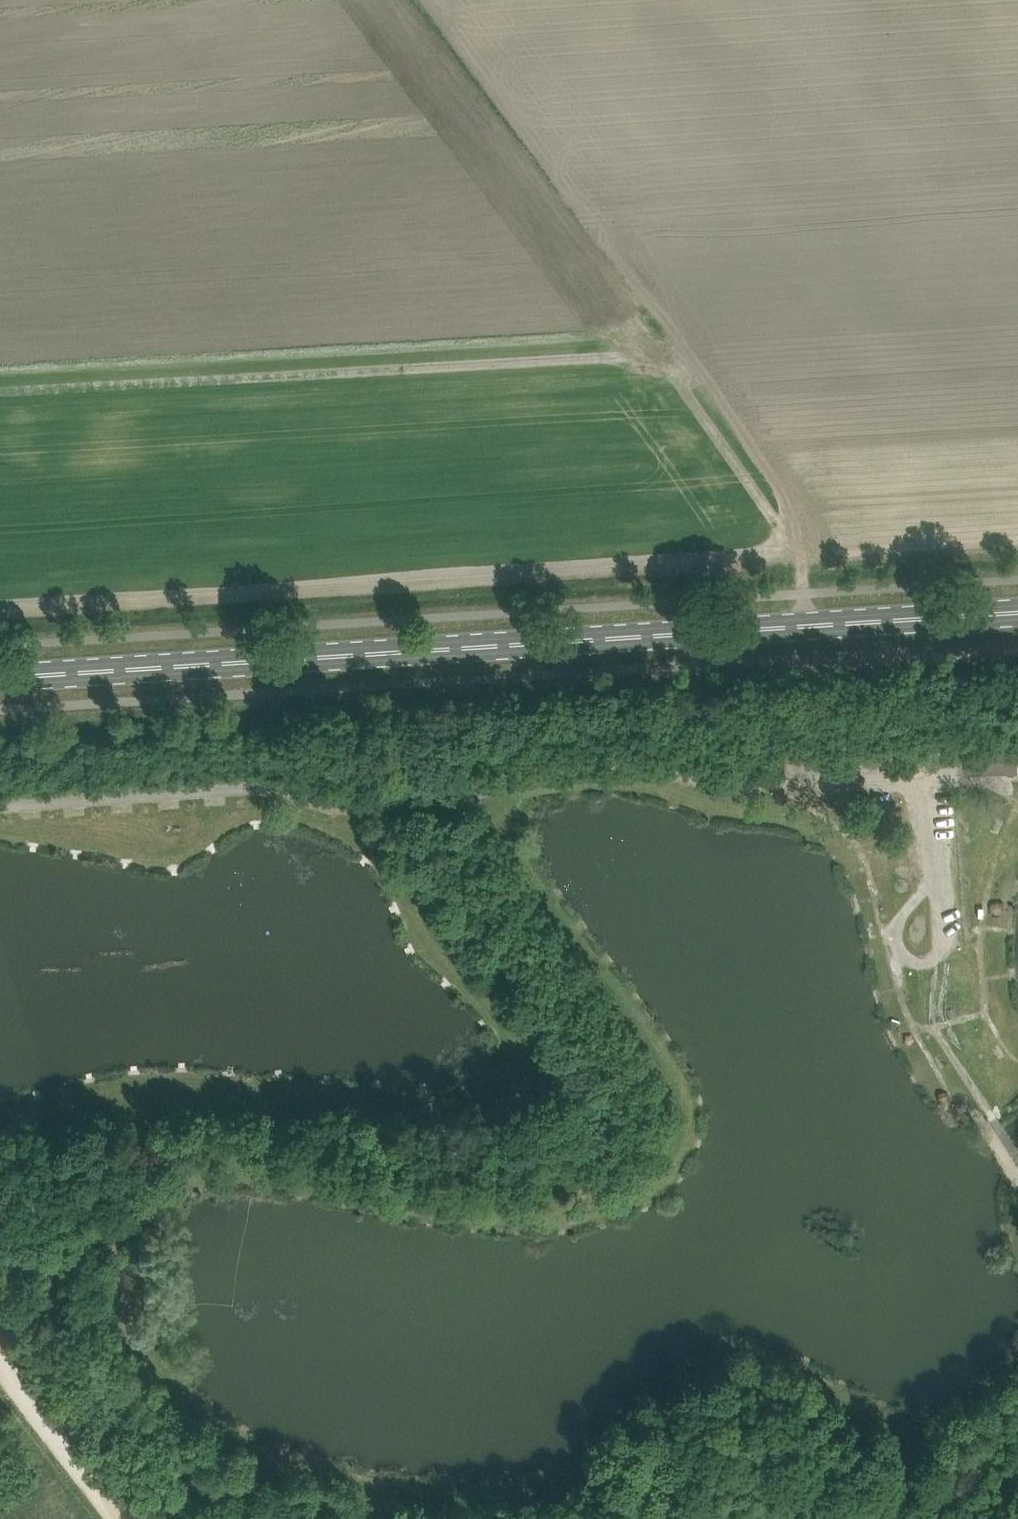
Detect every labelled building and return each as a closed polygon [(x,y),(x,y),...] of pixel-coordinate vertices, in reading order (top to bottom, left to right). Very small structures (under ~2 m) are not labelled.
[(1001,772),(1017,772),(1017,763),(1017,746),(967,747),(968,774),(1001,772)]
